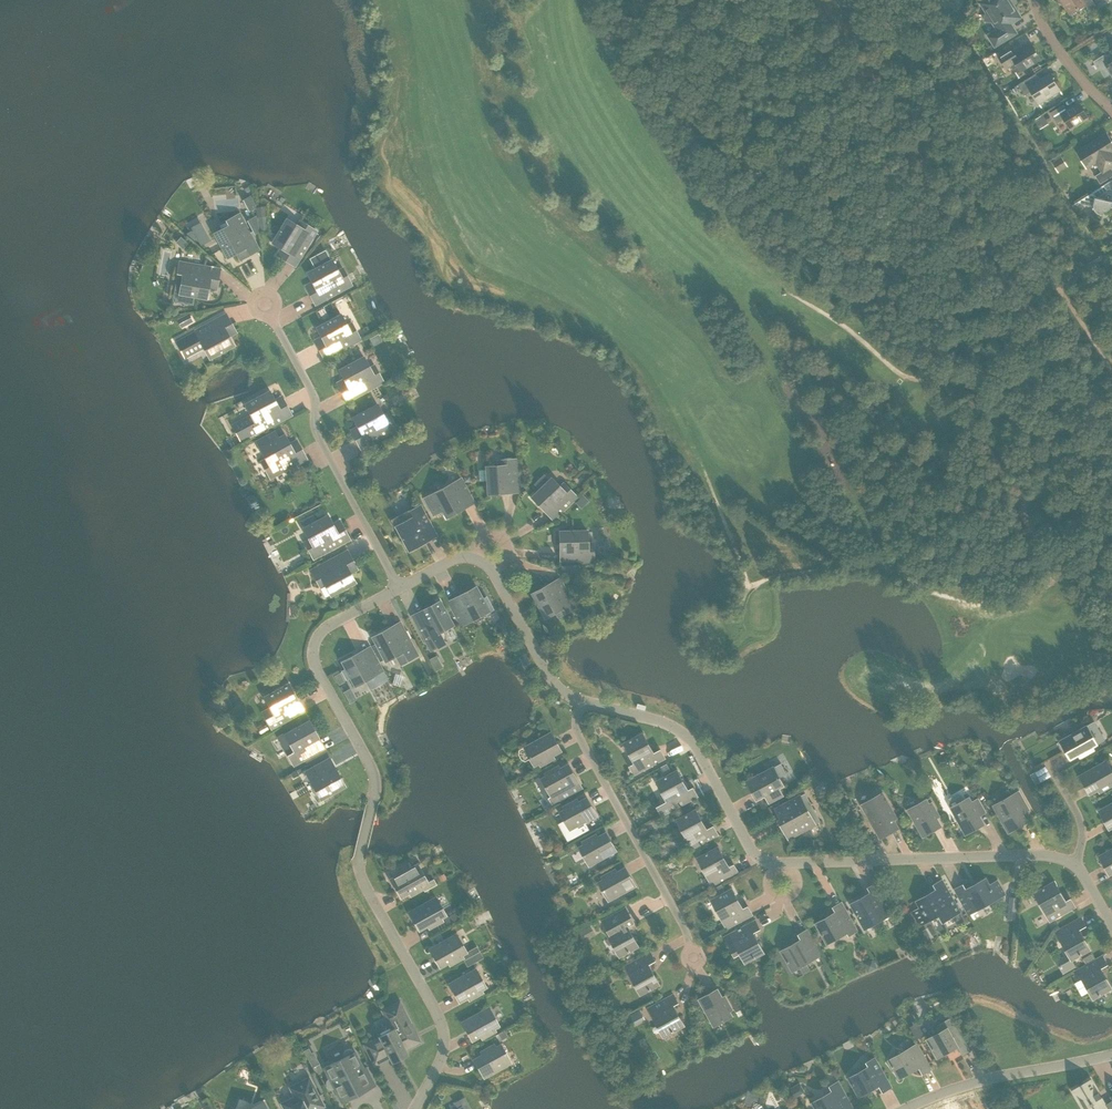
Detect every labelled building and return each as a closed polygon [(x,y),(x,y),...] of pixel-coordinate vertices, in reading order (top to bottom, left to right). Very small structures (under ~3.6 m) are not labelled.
[(1020,17),(1009,0),(988,0),(982,3),(988,12),(987,13),(985,20),(992,22),(993,21),(1000,31),(991,36),(990,34),(989,35),(996,45),(1015,32),(1010,23),(1020,17)] [(1096,6),(1093,0),(1062,0),(1071,14),(1085,4),(1089,10),(1096,6)] [(1107,33),(1101,37),(1106,45),(1110,43),(1111,39),(1107,33)] [(1021,71),(1040,58),(1032,45),(1016,55),(1012,49),(999,57),(1006,68),(1015,62),(1021,71)] [(1109,52),(1110,53),(1107,55),(1106,54),(1094,61),(1099,70),(1100,69),(1100,70),(1106,66),(1111,75),(1111,50),(1109,52)] [(1038,102),(1060,89),(1054,80),(1055,77),(1052,76),(1050,73),(1031,85),(1027,79),(1018,84),(1025,95),(1031,91),(1038,102)] [(1070,128),(1088,117),(1080,103),(1067,110),(1064,104),(1051,113),(1057,123),(1064,119),(1070,128)] [(1039,126),(1047,121),(1043,115),(1035,120),(1039,126)] [(1080,150),(1089,165),(1096,161),(1103,171),(1095,175),(1101,183),(1111,176),(1111,168),(1111,167),(1111,166),(1111,153),(1111,150),(1111,142),(1107,134),(1080,150)] [(1062,156),(1052,162),(1058,172),(1068,166),(1062,156)] [(1092,192),(1074,203),(1076,204),(1079,203),(1094,206),(1094,207),(1095,210),(1097,213),(1100,214),(1100,217),(1101,217),(1102,212),(1107,211),(1110,208),(1111,205),(1111,180),(1092,192)] [(256,207),(250,196),(244,200),(250,210),(256,207)] [(236,253),(240,260),(259,249),(240,213),(223,223),(225,227),(214,233),(227,257),(236,253)] [(260,231),(258,218),(258,214),(248,220),(256,234),(260,231)] [(258,218),(260,231),(269,229),(267,216),(258,218)] [(277,255),(295,266),(316,231),(300,221),(297,225),(287,219),(272,242),(281,248),(277,255)] [(306,285),(316,304),(352,285),(342,268),(338,270),(332,259),(331,260),(325,249),(310,258),(315,268),(308,272),(313,282),(306,285)] [(182,282),(180,294),(207,299),(209,288),(216,290),(220,269),(180,262),(177,281),(182,282)] [(328,316),(324,307),(318,310),(322,318),(328,316)] [(181,327),(193,321),(188,313),(177,319),(181,327)] [(315,340),(325,359),(361,340),(352,323),(347,325),(341,314),(317,327),(322,336),(315,340)] [(229,336),(236,332),(232,324),(214,333),(208,323),(195,330),(195,331),(176,341),(182,352),(192,347),(195,352),(204,347),(210,358),(229,348),(230,349),(235,346),(232,340),(231,340),(229,336)] [(337,383),(348,401),(384,382),(374,365),(370,368),(364,357),(340,370),(344,379),(337,383)] [(274,400),(269,391),(245,404),(251,415),(243,419),(246,424),(235,430),(241,440),(255,433),(255,434),(292,415),(281,396),(274,400)] [(358,426),(351,430),(361,449),(397,429),(388,412),(383,415),(377,404),(353,417),(358,426)] [(266,459),(261,461),(271,478),(289,468),(292,474),(299,470),(296,464),(307,459),(296,440),(289,444),(285,435),(278,438),(275,431),(257,441),(266,459)] [(487,467),(486,467),(488,494),(509,493),(509,490),(520,489),(517,459),(498,460),(499,468),(487,469),(487,467)] [(531,497),(546,512),(548,510),(556,518),(577,497),(564,483),(561,486),(552,477),(531,497)] [(463,505),(473,500),(461,478),(424,498),(433,515),(442,510),(446,518),(465,508),(463,505)] [(435,533),(421,505),(401,516),(401,515),(391,520),(395,527),(396,527),(409,551),(427,541),(426,538),(435,533)] [(350,539),(340,520),(333,524),(328,515),(317,521),(314,514),(301,521),(305,527),(303,528),(309,539),(305,542),(314,559),(350,539)] [(564,563),(594,562),(593,543),(585,543),(585,531),(588,531),(588,530),(560,531),(560,552),(564,552),(564,563)] [(325,584),(331,595),(355,582),(350,573),(358,569),(347,551),(311,570),(321,587),(325,584)] [(552,586),(550,584),(532,594),(545,618),(546,617),(544,615),(555,609),(558,617),(576,607),(561,581),(552,586)] [(459,599),(450,604),(461,626),(493,609),(486,596),(482,598),(476,587),(458,596),(459,599)] [(423,613),(414,618),(430,649),(444,642),(441,637),(445,636),(442,631),(453,625),(440,601),(422,610),(423,613)] [(392,630),(391,627),(372,637),(376,644),(385,660),(385,661),(396,656),(401,664),(418,655),(402,625),(392,630)] [(376,644),(372,647),(380,662),(385,660),(376,644)] [(362,655),(360,652),(342,662),(346,668),(342,670),(346,679),(350,677),(355,686),(366,680),(370,688),(387,679),(372,649),(362,655)] [(339,673),(334,676),(339,685),(344,682),(339,673)] [(296,703),(299,702),(289,683),(265,697),(270,706),(262,711),(272,729),(301,713),(296,703)] [(319,739),(308,719),(278,736),(289,755),(288,756),(294,766),(322,750),(317,740),(319,739)] [(1095,722),(1060,741),(1071,759),(1083,752),(1084,755),(1094,750),(1092,747),(1097,744),(1098,745),(1105,741),(1095,722)] [(550,757),(562,751),(552,732),(525,747),(535,765),(540,762),(542,765),(551,760),(550,757)] [(634,775),(665,758),(661,750),(654,753),(643,733),(625,743),(635,763),(629,766),(634,775)] [(321,799),(345,786),(335,768),(333,769),(327,760),(306,772),(321,799)] [(1080,776),(1090,794),(1102,787),(1104,790),(1111,785),(1111,782),(1111,781),(1111,771),(1106,761),(1080,776)] [(782,763),(747,781),(757,799),(769,793),(773,801),(783,795),(779,788),(784,785),(780,778),(787,773),(782,763)] [(582,788),(569,764),(557,771),(556,768),(546,773),(548,776),(543,779),(552,796),(549,798),(553,804),(582,788)] [(677,770),(657,781),(668,801),(658,807),(662,815),(672,810),(698,796),(693,788),(687,791),(680,779),(682,778),(677,770)] [(1035,772),(1030,774),(1036,784),(1041,781),(1035,772)] [(1009,832),(1027,822),(1022,813),(1029,810),(1018,792),(1012,795),(1009,789),(998,794),(1002,801),(994,805),(1009,832)] [(789,838),(821,821),(805,792),(775,808),(781,819),(779,820),(789,838)] [(881,838),(899,828),(892,816),(895,814),(883,793),(862,805),(881,838)] [(949,798),(948,802),(966,834),(984,824),(977,812),(980,810),(975,801),(972,802),(969,797),(965,800),(961,794),(959,793),(949,798)] [(575,804),(574,801),(564,807),(566,809),(561,812),(571,830),(597,816),(588,798),(575,804)] [(927,799),(909,810),(923,836),(942,826),(935,814),(938,812),(932,803),(929,804),(927,799)] [(1100,810),(1110,828),(1111,827),(1111,803),(1100,810)] [(707,830),(696,809),(678,819),(693,848),(718,834),(714,826),(707,830)] [(593,836),(583,842),(585,844),(580,847),(590,865),(617,851),(607,833),(595,839),(593,836)] [(723,855),(719,847),(698,858),(713,886),(739,873),(734,864),(728,868),(721,856),(723,855)] [(1110,874),(1111,873),(1111,849),(1100,856),(1110,874)] [(433,879),(427,882),(418,864),(391,879),(401,897),(413,890),(415,893),(424,888),(425,891),(436,884),(433,879)] [(609,900),(636,886),(626,868),(614,874),(612,871),(603,877),(604,879),(599,882),(609,900)] [(969,914),(997,898),(1005,894),(998,881),(990,885),(986,878),(978,883),(979,884),(967,891),(964,884),(955,889),(969,914)] [(943,880),(934,885),(938,891),(926,898),(925,896),(917,901),(921,907),(913,912),(921,925),(939,915),(943,922),(961,912),(943,880)] [(1058,890),(1059,889),(1055,881),(1034,893),(1050,921),(1075,907),(1071,898),(1064,902),(1058,890)] [(865,929),(894,913),(877,883),(869,888),(872,894),(860,901),(859,899),(851,904),(865,929)] [(735,898),(737,897),(732,889),(712,900),(727,928),(752,915),(748,906),(741,910),(735,898)] [(1016,919),(1018,897),(1011,896),(1008,918),(1016,919)] [(446,915),(436,897),(409,912),(419,930),(431,923),(433,926),(443,921),(441,918),(446,915)] [(825,919),(816,923),(828,943),(848,932),(849,935),(858,931),(842,903),(834,907),(837,914),(825,920),(825,919)] [(605,928),(620,956),(639,946),(628,926),(635,922),(626,906),(602,919),(606,927),(605,928)] [(448,926),(462,918),(459,911),(445,919),(448,926)] [(1056,931),(1072,960),(1090,949),(1079,929),(1086,926),(1081,917),(1056,931)] [(746,962),(764,952),(754,932),(760,929),(756,920),(725,937),(735,955),(740,952),(746,962)] [(583,941),(595,935),(591,925),(578,932),(583,941)] [(926,929),(918,934),(922,941),(930,935),(926,929)] [(790,946),(782,950),(793,971),(821,955),(807,930),(799,935),(803,941),(791,948),(790,946)] [(905,941),(913,944),(916,936),(912,934),(908,933),(905,941)] [(477,946),(466,952),(456,934),(430,949),(440,967),(452,960),(454,963),(463,958),(464,960),(480,951),(477,946)] [(641,994),(660,984),(649,964),(656,961),(651,952),(626,966),(641,994)] [(471,956),(464,960),(468,966),(475,962),(471,956)] [(1075,972),(1079,980),(1082,978),(1094,998),(1111,988),(1101,968),(1107,964),(1103,956),(1075,972)] [(486,987),(476,969),(449,984),(460,1002),(471,995),(473,998),(483,993),(481,990),(486,987)] [(730,1011),(733,1009),(728,1000),(725,1001),(718,989),(700,999),(714,1026),(733,1016),(730,1011)] [(672,1006),(679,1003),(674,994),(649,1008),(664,1036),(685,1025),(680,1017),(679,1018),(672,1006)] [(381,1037),(365,1045),(375,1064),(391,1056),(392,1058),(405,1051),(404,1049),(420,1041),(400,1002),(383,1010),(392,1029),(380,1036),(381,1037)] [(499,1025),(489,1007),(462,1022),(472,1040),(484,1034),(486,1036),(495,1031),(494,1028),(499,1025)] [(963,1056),(971,1051),(952,1016),(937,1025),(941,1032),(928,1039),(938,1057),(958,1046),(963,1056)] [(504,1030),(496,1035),(499,1040),(507,1035),(504,1030)] [(474,1059),(484,1077),(511,1063),(501,1044),(496,1047),(494,1044),(485,1050),(486,1053),(474,1059)] [(932,1069),(917,1044),(889,1060),(900,1078),(899,1075),(918,1064),(923,1074),(932,1069)] [(310,1048),(304,1050),(313,1067),(320,1063),(314,1052),(312,1053),(310,1048)] [(334,1088),(340,1099),(351,1094),(353,1097),(376,1085),(366,1067),(364,1068),(355,1051),(354,1052),(352,1050),(350,1049),(347,1049),(345,1051),(344,1054),(345,1057),(324,1068),(329,1078),(327,1080),(326,1083),(327,1086),(329,1088),(332,1089),(334,1088)] [(860,1096),(859,1093),(878,1082),(883,1092),(892,1087),(875,1057),(866,1062),(869,1067),(849,1078),(860,1096)] [(309,1078),(294,1086),(299,1095),(282,1104),(285,1108),(318,1108),(324,1106),(309,1078)] [(1107,1108),(1090,1080),(1074,1090),(1085,1108),(1107,1108)] [(839,1081),(830,1086),(833,1091),(813,1102),(817,1108),(838,1108),(842,1107),(843,1108),(854,1108),(839,1081)]
